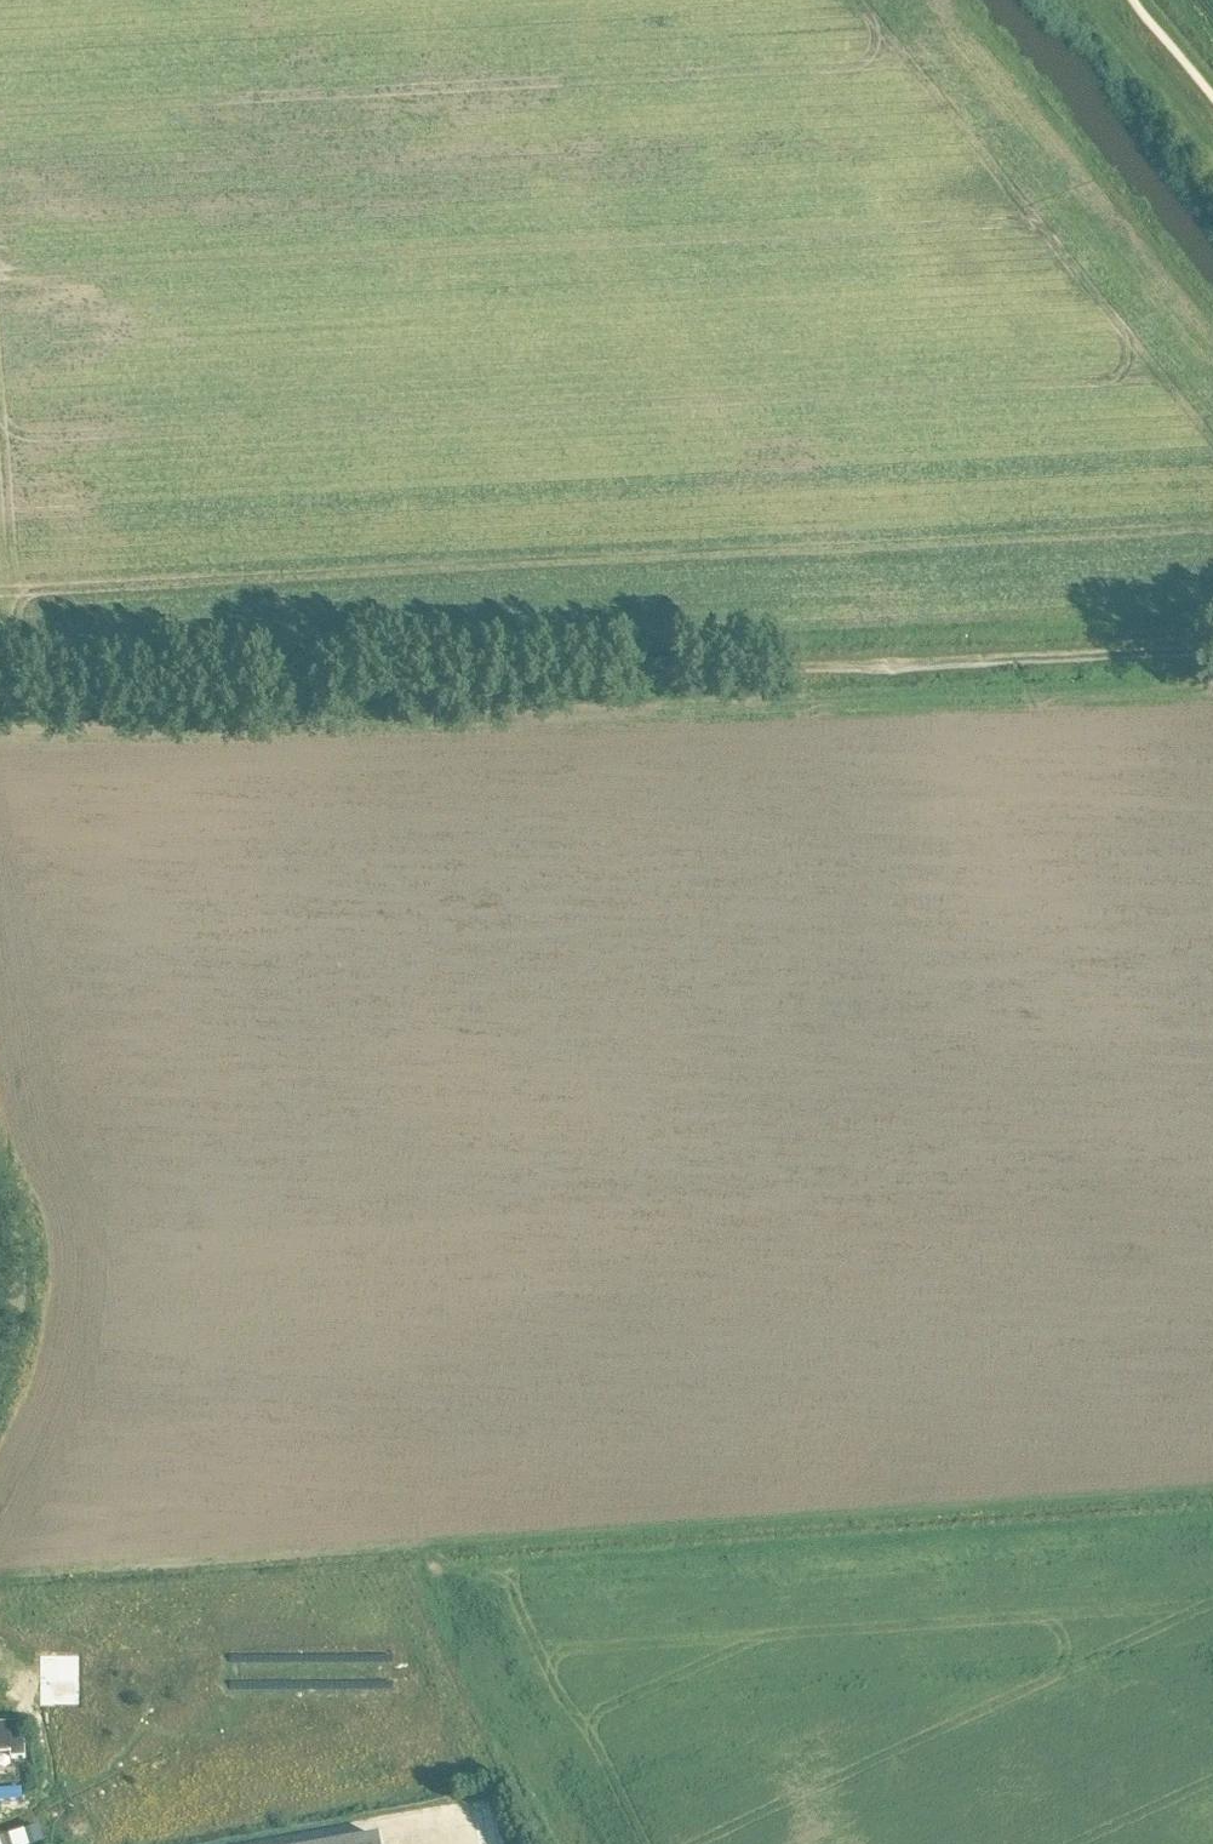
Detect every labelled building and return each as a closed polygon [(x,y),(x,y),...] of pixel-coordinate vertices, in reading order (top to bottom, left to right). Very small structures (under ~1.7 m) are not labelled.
[(79,1655),(40,1655),(40,1705),(55,1705),(55,1703),(79,1703),(79,1655)] [(24,1724),(0,1725),(0,1754),(11,1753),(11,1758),(26,1757),(24,1724)] [(39,1828),(0,1840),(0,1843),(44,1843),(39,1828)]
